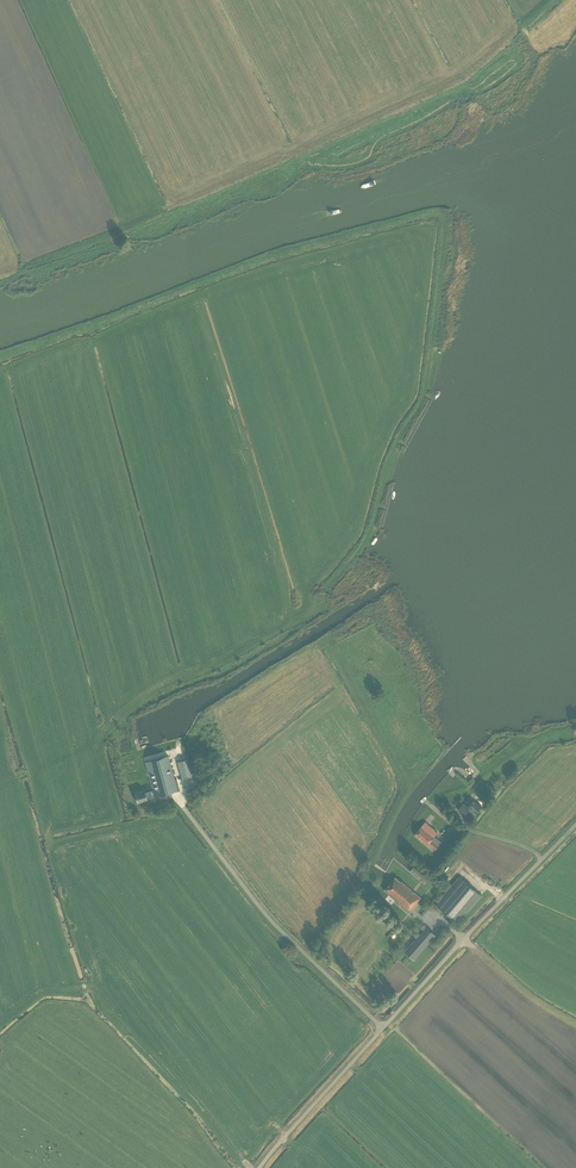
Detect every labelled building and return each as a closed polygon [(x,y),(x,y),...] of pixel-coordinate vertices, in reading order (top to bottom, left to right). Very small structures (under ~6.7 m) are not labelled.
[(155,797),(178,790),(168,755),(145,762),(153,790),(145,793),(145,790),(135,793),(137,802),(147,800),(147,798),(155,796),(155,797)] [(193,778),(189,761),(178,764),(183,781),(193,778)] [(474,800),(468,807),(464,803),(458,810),(465,815),(468,811),(474,816),(482,807),(474,800)] [(414,835),(415,835),(427,845),(428,843),(436,849),(439,845),(441,842),(434,836),(438,832),(425,822),(414,835)] [(430,880),(414,867),(410,871),(426,885),(430,880)] [(386,890),(389,892),(392,895),(391,896),(394,899),(394,898),(409,911),(412,907),(413,908),(421,898),(396,877),(386,890)] [(458,923),(482,896),(459,877),(436,904),(458,923)] [(414,960),(436,935),(426,927),(405,952),(414,960)]
